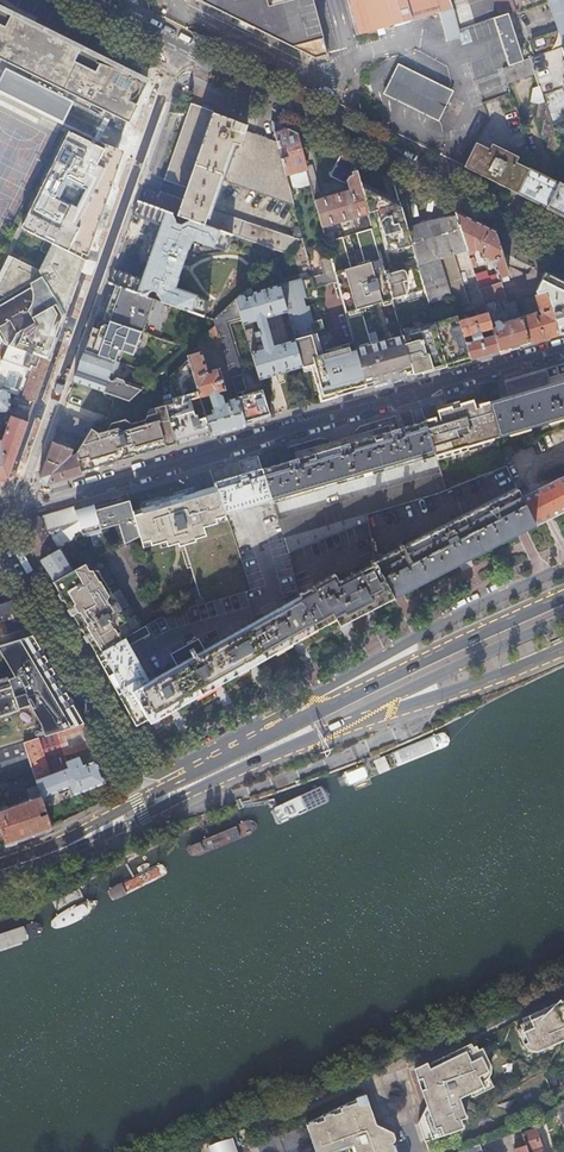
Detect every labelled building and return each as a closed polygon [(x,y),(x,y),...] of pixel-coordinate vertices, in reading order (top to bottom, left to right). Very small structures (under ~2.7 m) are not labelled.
[(314,59),(327,56),(312,0),(196,0),(314,59)] [(372,32),(439,14),(446,12),(447,11),(454,9),(451,0),(362,0),(372,32)] [(494,19),(508,14),(515,12),(512,0),(495,0),(498,10),(492,12),(494,19)] [(515,12),(516,14),(517,14),(548,3),(553,17),(557,31),(532,40),(537,56),(561,47),(563,46),(563,0),(512,0),(515,12)] [(69,92),(68,93),(76,97),(74,102),(12,71),(0,94),(93,140),(98,130),(104,117),(96,113),(97,111),(90,107),(91,104),(127,122),(147,80),(78,46),(78,47),(63,40),(63,38),(43,28),(42,30),(15,16),(16,13),(0,5),(0,58),(69,92)] [(446,12),(439,14),(446,42),(461,39),(459,29),(454,9),(447,11),(446,12)] [(508,14),(494,19),(509,66),(523,61),(508,14)] [(523,61),(509,66),(503,68),(508,84),(536,74),(530,58),(523,61)] [(398,64),(383,94),(438,122),(453,91),(398,64)] [(530,170),(517,194),(546,208),(558,184),(563,173),(563,161),(561,152),(552,125),(542,95),(540,87),(533,90),(530,104),(538,105),(536,120),(544,121),(541,136),(549,138),(547,153),(561,160),(557,169),(558,170),(552,181),(530,170)] [(186,219),(232,235),(284,254),(290,248),(300,239),(208,209),(208,208),(212,198),(219,181),(292,206),(293,205),(286,176),(281,159),(278,149),(277,142),(259,136),(244,131),(246,125),(212,115),(213,112),(190,104),(163,182),(185,189),(181,199),(160,192),(154,208),(174,215),(186,219)] [(276,140),(277,142),(278,149),(283,148),(284,153),(287,153),(287,155),(285,158),(281,159),(286,176),(306,171),(296,133),(280,126),(271,121),(276,140)] [(7,298),(41,278),(43,280),(65,317),(85,260),(81,258),(117,156),(109,152),(69,132),(21,228),(45,240),(40,250),(52,256),(47,265),(39,270),(12,257),(0,281),(0,294),(7,298)] [(476,143),(463,167),(517,194),(530,170),(515,162),(518,157),(492,144),(489,149),(476,143)] [(348,159),(340,155),(330,176),(344,183),(347,182),(348,185),(351,187),(351,190),(346,191),(344,194),(341,193),(314,200),(321,227),(367,214),(358,182),(352,161),(348,159)] [(315,180),(309,181),(312,194),(319,193),(315,180)] [(398,202),(358,182),(367,214),(373,213),(374,217),(376,218),(378,218),(386,248),(387,250),(389,252),(392,253),(396,253),(404,251),(403,248),(411,246),(398,202)] [(546,208),(562,216),(563,217),(563,187),(558,184),(546,208)] [(405,200),(398,202),(411,246),(417,265),(424,290),(428,303),(451,297),(440,260),(429,222),(417,225),(413,226),(405,200)] [(131,216),(144,220),(142,225),(150,227),(152,223),(160,226),(158,232),(153,230),(150,237),(155,239),(141,279),(113,269),(108,283),(114,286),(146,297),(147,293),(152,291),(156,292),(158,296),(157,301),(203,317),(208,300),(174,288),(191,239),(226,251),(232,235),(186,219),(185,223),(181,225),(175,223),(173,218),(174,215),(154,208),(136,201),(131,216)] [(456,216),(467,251),(473,249),(482,254),(480,258),(493,265),(497,279),(490,281),(491,286),(501,283),(509,281),(499,251),(494,232),(485,228),(456,213),(456,216)] [(456,216),(429,222),(440,260),(454,255),(467,251),(456,216)] [(360,308),(382,302),(383,306),(391,304),(390,300),(391,299),(383,270),(371,229),(356,233),(364,265),(351,268),(342,237),(325,242),(328,250),(336,282),(353,341),(364,383),(365,388),(373,385),(374,388),(385,385),(406,379),(405,376),(412,374),(401,336),(384,341),(383,339),(377,340),(377,343),(370,345),(360,308)] [(323,275),(312,278),(315,288),(336,282),(328,250),(323,251),(325,259),(320,261),(323,275)] [(440,260),(451,297),(455,307),(459,306),(468,303),(454,255),(440,260)] [(253,328),(244,331),(259,380),(301,367),(278,284),(272,264),(235,299),(240,318),(243,325),(255,321),(263,349),(258,350),(256,343),(257,343),(253,328)] [(383,270),(391,299),(424,290),(417,265),(397,271),(397,269),(387,268),(383,270)] [(299,274),(288,277),(289,281),(278,284),(301,367),(310,365),(311,369),(321,401),(330,398),(343,394),(365,388),(364,383),(353,341),(334,347),(332,341),(326,342),(324,334),(313,337),(311,332),(322,329),(320,319),(316,320),(312,304),(305,306),(302,298),(305,297),(306,298),(310,297),(308,289),(315,288),(312,278),(312,277),(301,281),(299,274)] [(557,277),(556,279),(545,274),(536,292),(537,295),(545,293),(558,334),(563,333),(563,281),(557,277)] [(65,317),(43,280),(0,305),(0,338),(2,343),(50,359),(60,329),(65,317)] [(480,290),(487,313),(499,352),(516,347),(528,343),(521,318),(516,301),(508,304),(512,319),(501,323),(498,321),(499,318),(494,302),(506,298),(501,283),(491,286),(480,290)] [(104,308),(106,309),(103,319),(138,332),(145,314),(149,316),(149,315),(145,313),(150,298),(146,297),(114,286),(111,296),(108,295),(106,300),(104,308)] [(521,318),(528,343),(538,340),(558,334),(545,293),(537,295),(536,295),(542,316),(537,318),(535,314),(521,318)] [(213,320),(214,326),(221,347),(236,398),(245,426),(256,423),(271,419),(262,389),(259,390),(260,395),(248,398),(241,375),(241,374),(226,322),(240,318),(235,299),(213,320)] [(466,344),(471,360),(487,355),(499,352),(487,313),(479,315),(477,311),(470,313),(471,317),(462,320),(460,316),(457,317),(464,337),(470,336),(472,342),(466,344)] [(434,324),(446,367),(457,364),(471,360),(466,344),(464,337),(457,317),(434,324)] [(89,336),(84,351),(118,363),(122,352),(132,356),(135,348),(137,349),(139,348),(141,342),(140,339),(138,339),(140,332),(138,332),(103,319),(102,319),(101,323),(99,322),(97,323),(95,329),(92,328),(89,336)] [(410,333),(401,336),(412,374),(421,371),(422,375),(429,372),(446,367),(434,324),(410,331),(410,333)] [(214,326),(205,334),(210,350),(221,347),(214,326)] [(39,389),(50,359),(2,343),(3,344),(1,354),(33,365),(22,396),(35,401),(39,389)] [(76,372),(73,382),(129,401),(141,389),(112,379),(118,363),(84,351),(76,372)] [(200,352),(187,356),(199,397),(209,394),(214,410),(211,410),(213,415),(205,417),(210,433),(211,436),(228,431),(245,426),(236,398),(228,400),(225,405),(222,404),(223,401),(221,396),(218,394),(217,392),(224,390),(218,368),(210,371),(208,373),(205,372),(206,371),(200,352)] [(0,361),(0,363),(0,388),(6,391),(10,365),(0,361)] [(563,374),(563,366),(563,363),(554,365),(549,367),(553,377),(563,374)] [(504,380),(509,397),(488,403),(498,436),(514,432),(514,435),(525,432),(524,429),(553,421),(554,423),(563,420),(563,418),(563,417),(563,374),(553,377),(549,367),(535,371),(504,380)] [(187,370),(161,379),(167,399),(194,391),(187,370)] [(10,411),(9,392),(6,391),(0,388),(0,411),(10,411)] [(442,405),(443,409),(436,411),(438,417),(424,421),(431,443),(434,455),(435,459),(479,447),(478,442),(498,436),(488,403),(484,404),(483,401),(473,404),(473,401),(459,404),(458,401),(442,405)] [(168,447),(169,446),(176,444),(164,405),(149,410),(145,420),(131,424),(123,418),(111,422),(108,430),(98,433),(91,428),(85,437),(75,453),(75,454),(81,471),(87,469),(88,470),(94,468),(100,467),(101,465),(102,466),(114,463),(114,461),(121,459),(123,460),(128,459),(134,457),(135,455),(142,454),(143,454),(155,451),(155,450),(157,450),(161,449),(168,447)] [(8,477),(15,457),(30,414),(15,408),(8,425),(2,423),(0,430),(0,431),(5,433),(2,442),(0,441),(0,478),(8,477)] [(93,424),(62,413),(61,417),(58,425),(85,437),(91,428),(93,424)] [(195,420),(200,436),(210,433),(205,417),(195,420)] [(434,455),(431,443),(424,421),(390,430),(388,425),(356,434),(356,432),(331,439),(332,442),(297,451),(299,457),(261,468),(271,499),(272,502),(434,455)] [(182,424),(172,427),(177,443),(186,440),(182,424)] [(71,448),(52,441),(39,478),(45,485),(61,480),(81,474),(81,471),(75,454),(71,455),(69,454),(71,448)] [(241,474),(213,482),(214,486),(223,513),(271,499),(261,468),(257,455),(237,461),(241,474)] [(441,472),(278,520),(288,553),(367,521),(365,513),(447,489),(441,472)] [(532,523),(533,525),(563,511),(563,478),(521,498),(532,523)] [(186,494),(195,491),(193,486),(173,492),(174,495),(178,494),(181,493),(186,494)] [(178,494),(192,542),(195,541),(194,537),(205,534),(202,526),(215,521),(214,517),(224,514),(223,513),(214,486),(195,491),(186,494),(181,493),(178,494)] [(375,562),(392,594),(394,593),(460,559),(532,523),(521,498),(517,489),(404,547),(402,544),(399,545),(401,548),(375,562)] [(143,547),(160,542),(161,546),(177,541),(179,546),(192,542),(178,494),(174,495),(161,499),(160,496),(140,502),(142,508),(132,511),(139,535),(143,547)] [(121,498),(94,506),(101,527),(118,522),(124,543),(139,535),(132,511),(129,499),(122,501),(121,498)] [(80,504),(73,506),(82,535),(82,537),(90,534),(94,546),(86,548),(89,560),(108,551),(101,527),(94,506),(93,501),(80,504)] [(30,543),(39,559),(61,547),(82,535),(73,506),(44,515),(26,520),(25,520),(22,529),(30,543)] [(61,547),(39,559),(48,574),(51,580),(73,569),(61,547)] [(298,594),(298,596),(315,628),(345,612),(347,617),(359,611),(392,594),(375,562),(374,558),(370,560),(372,563),(338,581),(333,573),(298,594)] [(122,619),(88,561),(73,569),(51,580),(63,600),(82,633),(94,653),(143,625),(135,612),(122,619)] [(315,628),(298,596),(204,649),(198,639),(170,655),(176,666),(149,681),(128,645),(149,634),(144,625),(143,625),(94,653),(114,689),(134,724),(147,717),(150,721),(181,703),(213,686),(247,667),(278,649),(315,628)] [(12,601),(0,604),(0,624),(3,633),(6,632),(7,633),(27,626),(12,601)] [(58,681),(59,680),(59,677),(56,671),(53,673),(50,667),(52,665),(49,660),(46,657),(45,658),(44,657),(45,656),(45,652),(42,648),(39,645),(38,646),(37,644),(38,644),(37,640),(34,635),(32,636),(31,634),(0,644),(0,750),(8,748),(23,743),(83,724),(80,719),(81,718),(81,715),(77,709),(75,707),(74,708),(73,706),(74,705),(73,702),(71,697),(68,694),(66,695),(66,694),(67,693),(66,689),(63,685),(60,682),(59,683),(58,681)] [(95,744),(83,724),(23,743),(32,773),(36,786),(40,797),(68,786),(71,794),(104,781),(100,771),(108,768),(98,750),(89,754),(92,761),(81,765),(78,757),(66,762),(63,755),(95,744)] [(32,773),(23,743),(8,748),(17,777),(32,773)] [(7,791),(11,805),(4,807),(4,805),(0,807),(0,832),(4,844),(50,828),(44,810),(40,797),(36,786),(25,789),(22,778),(10,782),(9,779),(17,777),(8,748),(0,750),(0,794),(7,791)] [(527,1020),(536,1050),(539,1050),(558,1041),(563,1039),(563,999),(536,1011),(538,1016),(527,1020)] [(525,1016),(527,1020),(538,1016),(536,1011),(525,1016)] [(536,1050),(527,1020),(523,1022),(519,1024),(521,1027),(527,1041),(523,1043),(524,1045),(526,1047),(527,1048),(529,1049),(531,1050),(532,1050),(534,1050),(535,1050),(536,1050)] [(527,1041),(521,1027),(517,1029),(523,1043),(527,1041)] [(471,1043),(459,1049),(461,1053),(473,1047),(471,1043)] [(448,1054),(463,1096),(470,1092),(484,1086),(481,1082),(483,1081),(486,1079),(489,1076),(490,1074),(490,1072),(491,1070),(491,1068),(491,1066),(490,1064),(490,1063),(487,1058),(483,1060),(478,1049),(476,1045),(473,1047),(461,1053),(459,1049),(448,1054)] [(482,1047),(478,1049),(483,1060),(487,1058),(482,1047)] [(452,1100),(463,1096),(448,1054),(441,1057),(442,1061),(435,1065),(434,1061),(422,1067),(414,1070),(419,1083),(422,1091),(427,1106),(423,1113),(429,1130),(434,1127),(437,1136),(464,1127),(461,1119),(466,1117),(465,1111),(459,1113),(455,1103),(453,1103),(452,1100)] [(422,1067),(418,1059),(411,1063),(414,1070),(422,1067)] [(484,1086),(470,1092),(472,1096),(493,1086),(489,1076),(486,1079),(483,1081),(481,1082),(484,1086)] [(393,1132),(375,1123),(374,1117),(367,1098),(366,1096),(364,1095),(362,1095),(322,1115),(335,1151),(336,1151),(348,1147),(350,1151),(400,1151),(393,1132)] [(418,1123),(424,1141),(437,1136),(434,1127),(429,1130),(423,1113),(418,1123)] [(316,1151),(333,1151),(335,1151),(322,1115),(306,1123),(316,1151)] [(535,1128),(522,1132),(526,1144),(529,1151),(543,1151),(535,1128)] [(208,1147),(210,1151),(237,1151),(236,1148),(233,1138),(208,1147)]
